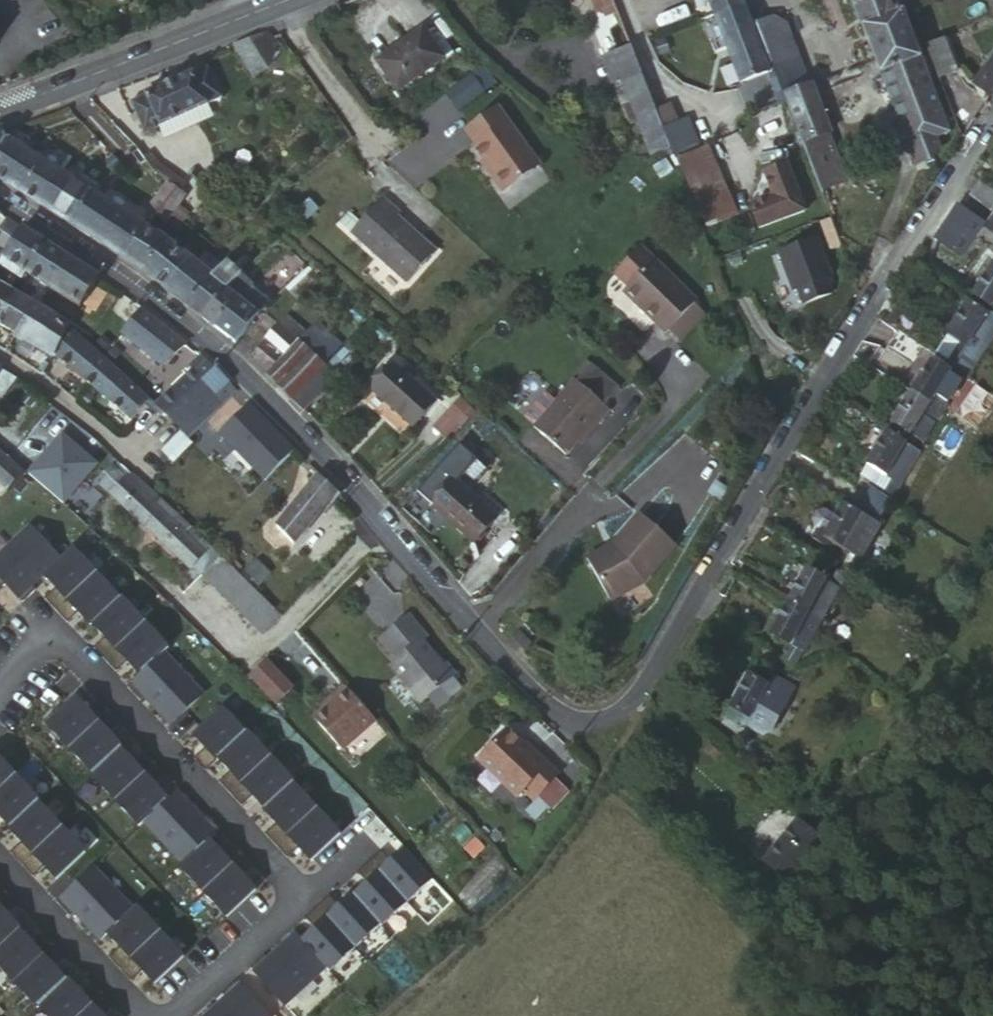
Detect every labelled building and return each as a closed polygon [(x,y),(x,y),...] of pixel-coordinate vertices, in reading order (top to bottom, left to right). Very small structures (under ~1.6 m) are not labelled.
[(625,18),(618,0),(599,0),(595,2),(602,18),(616,14),(618,20),(625,18)] [(743,0),(712,0),(720,20),(747,10),(743,0)] [(818,21),(828,25),(860,13),(855,0),(810,0),(818,21)] [(860,13),(921,171),(938,165),(944,141),(957,138),(910,19),(902,22),(894,0),(855,0),(860,13)] [(902,22),(910,19),(912,18),(905,0),(894,0),(902,22)] [(756,32),(747,10),(720,20),(734,55),(747,89),(774,78),(756,32)] [(762,30),(783,83),(788,81),(809,72),(810,71),(795,29),(782,22),(762,30)] [(447,62),(425,35),(381,70),(403,97),(447,62)] [(274,37),(239,50),(260,83),(270,77),(291,55),(274,37)] [(930,51),(943,84),(959,78),(945,45),(930,51)] [(648,79),(638,54),(610,64),(620,89),(629,86),(648,79)] [(817,93),(809,72),(788,81),(796,101),(817,93)] [(229,105),(214,73),(136,107),(151,140),(229,105)] [(982,92),(992,101),(992,75),(982,92)] [(656,100),(648,79),(629,86),(658,161),(677,154),(676,152),(663,119),(656,100)] [(788,81),(783,83),(791,107),(813,163),(840,152),(817,93),(796,101),(788,81)] [(491,95),(482,83),(458,100),(468,113),(491,95)] [(656,100),(663,119),(678,113),(670,94),(656,100)] [(551,172),(509,113),(476,137),(486,151),(484,153),(500,176),(498,178),(514,199),(551,172)] [(4,138),(0,140),(0,180),(9,186),(29,156),(4,138)] [(677,154),(682,167),(707,156),(706,155),(701,141),(676,152),(677,154)] [(682,167),(707,232),(739,220),(713,151),(706,155),(707,156),(682,167)] [(853,189),(840,152),(813,163),(827,199),(853,189)] [(44,208),(63,178),(31,157),(11,187),(44,208)] [(779,204),(756,213),(765,236),(812,217),(794,171),(770,180),(779,204)] [(179,180),(177,178),(166,172),(161,178),(173,187),(179,180)] [(71,183),(63,178),(44,208),(51,213),(71,183)] [(129,222),(144,233),(150,237),(157,226),(150,220),(153,217),(162,203),(165,198),(173,188),(173,187),(161,178),(129,222)] [(770,180),(756,213),(779,204),(770,180)] [(65,223),(79,231),(98,201),(71,183),(51,213),(65,223)] [(183,194),(173,188),(165,198),(174,205),(183,194)] [(175,220),(189,230),(195,220),(174,205),(165,198),(162,203),(178,215),(175,220)] [(98,243),(125,261),(144,233),(129,222),(98,201),(79,231),(98,243)] [(412,218),(394,202),(362,238),(419,289),(447,257),(409,223),(412,218)] [(169,229),(175,220),(178,215),(162,203),(153,217),(169,229)] [(952,234),(971,247),(990,218),(972,206),(952,234)] [(5,234),(12,222),(0,214),(0,243),(5,234)] [(22,228),(12,222),(5,234),(21,244),(28,232),(22,228)] [(50,247),(28,232),(21,244),(14,256),(11,262),(32,276),(50,247)] [(125,261),(131,264),(150,237),(144,233),(125,261)] [(0,243),(0,249),(7,252),(14,256),(21,244),(5,234),(0,243)] [(150,237),(131,264),(140,270),(148,275),(165,247),(150,237)] [(823,246),(786,261),(801,298),(806,296),(811,310),(839,299),(833,285),(838,283),(823,246)] [(73,262),(50,247),(32,276),(54,290),(73,262)] [(181,259),(165,247),(148,275),(156,282),(162,286),(181,259)] [(11,262),(14,256),(7,252),(3,257),(11,262)] [(622,280),(635,293),(649,306),(643,312),(674,341),(678,336),(702,312),(705,308),(649,253),(622,280)] [(181,259),(162,286),(172,295),(193,268),(181,259)] [(106,283),(73,262),(54,290),(87,312),(106,283)] [(201,273),(193,268),(172,295),(194,312),(216,285),(227,275),(209,262),(201,273)] [(227,275),(216,285),(230,295),(232,296),(249,280),(233,268),(227,275)] [(232,296),(246,307),(262,290),(249,280),(232,296)] [(992,305),(992,280),(981,297),(992,305)] [(230,295),(216,285),(194,312),(200,317),(206,322),(230,295)] [(5,329),(23,299),(2,287),(0,290),(0,325),(5,329)] [(246,307),(264,320),(278,303),(262,290),(246,307)] [(649,306),(635,293),(630,298),(643,312),(649,306)] [(230,295),(206,322),(220,333),(246,307),(232,296),(230,295)] [(23,339),(40,308),(23,299),(5,329),(23,339)] [(967,345),(975,350),(992,322),(992,317),(976,306),(955,337),(967,345)] [(266,321),(264,320),(246,307),(220,333),(240,349),(266,321)] [(909,307),(897,324),(919,341),(932,324),(909,307)] [(24,340),(62,362),(77,333),(72,329),(40,308),(23,339),(24,340)] [(702,312),(678,336),(689,348),(713,323),(702,312)] [(169,369),(190,349),(148,314),(129,337),(169,369)] [(282,327),(253,359),(257,362),(274,343),(286,331),(303,347),(318,359),(327,368),(345,349),(329,333),(320,343),(314,337),(310,334),(309,336),(290,320),(284,327),(282,327)] [(990,360),(992,356),(992,322),(975,350),(990,360)] [(323,328),(314,337),(320,343),(329,333),(323,328)] [(274,343),(291,359),(303,347),(286,331),(274,343)] [(62,362),(97,391),(117,370),(77,333),(62,362)] [(930,351),(906,333),(894,350),(918,367),(930,351)] [(257,362),(274,375),(291,359),(274,343),(257,362)] [(967,345),(953,367),(976,384),(990,360),(975,350),(967,345)] [(270,378),(283,391),(318,359),(303,347),(291,359),(274,375),(273,375),(270,378)] [(592,349),(576,364),(578,367),(580,369),(597,353),(592,349)] [(532,410),(560,439),(573,428),(592,409),(596,413),(609,400),(603,394),(620,377),(597,353),(580,369),(578,367),(557,386),(547,375),(524,397),(534,408),(532,410)] [(283,391),(295,404),(317,384),(331,371),(327,368),(318,359),(283,391)] [(212,367),(205,361),(197,368),(203,374),(212,367)] [(939,365),(920,395),(937,406),(944,394),(954,401),(957,403),(969,384),(939,365)] [(220,373),(212,367),(203,374),(200,376),(216,393),(195,412),(192,415),(206,430),(219,418),(242,397),(220,373)] [(97,391),(137,425),(146,416),(155,405),(117,370),(97,391)] [(329,394),(342,381),(331,371),(317,384),(329,394)] [(440,409),(401,374),(380,397),(419,432),(440,409)] [(216,393),(200,376),(179,396),(195,412),(216,393)] [(300,409),(308,417),(329,394),(317,384),(295,404),(300,409)] [(944,394),(937,406),(946,413),(954,401),(944,394)] [(937,406),(920,395),(900,426),(930,445),(943,425),(939,423),(929,418),(937,406)] [(179,396),(162,411),(178,429),(192,415),(195,412),(179,396)] [(162,411),(155,405),(146,416),(172,438),(180,430),(178,429),(162,411)] [(466,431),(479,418),(468,406),(454,419),(466,431)] [(929,418),(939,423),(946,413),(937,406),(929,418)] [(576,432),(596,413),(592,409),(573,428),(576,432)] [(300,456),(269,424),(262,424),(251,413),(225,439),(270,485),(300,456)] [(178,429),(180,430),(192,442),(206,430),(192,415),(178,429)] [(898,499),(927,458),(895,434),(865,475),(898,499)] [(67,443),(34,482),(69,512),(102,472),(67,443)] [(12,497),(29,477),(0,449),(0,485),(12,497)] [(118,500),(132,485),(117,471),(103,486),(118,500)] [(212,543),(139,478),(132,485),(210,557),(199,571),(210,581),(230,560),(217,548),(212,543)] [(330,518),(346,500),(339,495),(324,481),(308,500),(327,515),(330,518)] [(210,557),(132,485),(118,500),(197,573),(199,571),(210,557)] [(502,526),(464,487),(440,510),(478,549),(502,526)] [(886,523),(898,505),(874,490),(863,507),(886,523)] [(308,500),(281,530),(299,548),(327,515),(308,500)] [(864,560),(884,526),(851,506),(845,517),(827,506),(815,526),(824,531),(820,539),(827,543),(827,544),(832,548),(835,542),(864,560)] [(676,536),(637,509),(612,544),(586,560),(611,599),(646,578),(676,536)] [(787,519),(780,533),(806,549),(819,557),(827,544),(827,543),(820,539),(787,519)] [(37,591),(48,581),(66,564),(36,532),(0,565),(0,577),(28,607),(41,596),(37,591)] [(66,564),(48,581),(60,594),(49,604),(60,617),(101,578),(77,553),(66,564)] [(230,560),(210,581),(207,583),(264,639),(286,617),(230,560)] [(278,577),(265,564),(254,575),(267,588),(278,577)] [(814,572),(795,605),(825,623),(846,589),(814,572)] [(101,578),(60,617),(72,629),(83,619),(95,632),(96,630),(125,604),(101,578)] [(125,604),(96,630),(109,643),(98,654),(109,666),(150,627),(127,602),(125,604)] [(825,623),(795,605),(777,636),(808,655),(825,623)] [(398,673),(428,709),(435,703),(445,715),(456,705),(447,693),(462,680),(449,665),(445,665),(430,646),(433,643),(416,623),(388,647),(405,667),(398,673)] [(150,627),(109,666),(120,678),(131,668),(144,681),(170,657),(174,653),(150,627)] [(517,646),(528,657),(535,649),(525,639),(517,646)] [(144,681),(133,691),(145,705),(150,701),(176,729),(208,698),(170,657),(144,681)] [(297,698),(270,671),(254,686),(280,714),(297,698)] [(757,713),(778,725),(793,700),(754,677),(735,708),(753,721),(757,713)] [(383,726),(354,693),(331,713),(335,719),(325,729),(349,756),(383,726)] [(49,729),(73,755),(113,717),(102,705),(91,715),(79,702),(49,729)] [(209,753),(198,764),(209,776),(222,765),(250,739),(226,713),(197,740),(209,753)] [(335,719),(331,713),(320,724),(325,729),(335,719)] [(113,717),(73,755),(97,780),(125,754),(126,753),(114,740),(125,730),(113,717)] [(528,801),(532,797),(537,793),(546,802),(569,778),(545,756),(543,758),(518,734),(489,765),(528,801)] [(250,739),(222,765),(233,778),(222,787),(234,800),(274,762),(251,738),(250,739)] [(95,782),(119,807),(159,769),(148,757),(137,767),(125,754),(97,780),(95,782)] [(21,782),(0,759),(0,802),(21,782)] [(274,762),(234,800),(245,812),(256,802),(268,815),(296,789),(298,787),(274,762)] [(159,769),(119,807),(143,832),(147,828),(172,805),(160,792),(170,781),(159,769)] [(0,802),(0,825),(3,821),(16,834),(43,808),(45,807),(21,782),(0,802)] [(268,839),(280,852),(320,814),(296,789),(268,815),(267,816),(279,829),(268,839)] [(537,793),(532,797),(542,807),(546,802),(537,793)] [(172,805),(147,828),(186,869),(212,845),(223,835),(210,821),(206,825),(180,797),(172,805)] [(26,849),(16,859),(27,871),(67,834),(43,808),(16,834),(14,836),(26,849)] [(320,814),(280,852),(291,864),(302,853),(314,867),(343,839),(320,814)] [(831,842),(814,829),(802,819),(769,863),(799,885),(831,842)] [(838,831),(824,819),(814,829),(831,842),(838,831)] [(67,834),(27,871),(38,883),(49,873),(62,886),(91,859),(67,834)] [(186,869),(183,872),(206,898),(247,860),(235,848),(224,858),(212,845),(186,869)] [(384,855),(372,867),(409,907),(434,884),(407,855),(394,866),(384,855)] [(247,860),(206,898),(230,923),(259,895),(247,882),(258,872),(247,860)] [(370,889),(357,901),(383,929),(384,930),(409,907),(372,867),(360,878),(370,889)] [(79,918),(105,946),(111,939),(137,915),(99,874),(62,908),(75,922),(79,918)] [(12,898),(1,886),(0,887),(0,910),(12,898)] [(0,910),(0,957),(24,935),(25,933),(13,920),(24,910),(12,898),(0,910)] [(332,901),(320,912),(357,952),(383,929),(357,901),(356,899),(342,912),(332,901)] [(137,915),(111,939),(124,952),(113,962),(124,974),(164,937),(140,911),(137,915)] [(318,934),(305,945),(329,971),(328,972),(332,976),(357,952),(320,912),(307,923),(318,934)] [(18,987),(58,949),(47,937),(36,948),(24,935),(0,957),(0,967),(18,987)] [(164,937),(124,974),(135,986),(146,976),(158,989),(188,962),(164,937)] [(267,960),(253,972),(287,1010),(328,972),(329,971),(305,945),(298,938),(270,964),(267,960)] [(58,949),(18,987),(42,1012),(44,1011),(71,985),(59,972),(70,962),(58,949)] [(44,1011),(48,1015),(89,1015),(107,999),(96,986),(85,997),(73,984),(71,985),(44,1011)] [(238,985),(224,998),(228,1002),(214,1015),(266,1015),(238,985)] [(89,1015),(113,1015),(119,1011),(107,999),(89,1015)]
